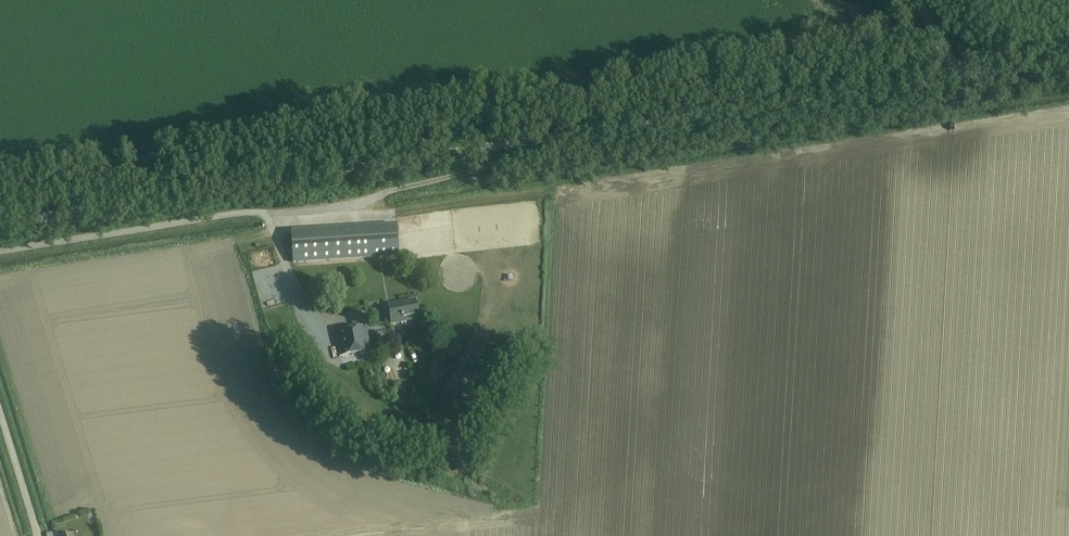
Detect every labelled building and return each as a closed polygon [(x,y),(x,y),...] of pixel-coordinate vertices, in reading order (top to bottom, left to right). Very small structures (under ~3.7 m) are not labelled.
[(290,233),(292,263),(398,256),(396,226),(290,233)] [(249,273),(261,312),(285,305),(274,266),(249,273)] [(418,320),(414,301),(387,306),(387,307),(389,307),(392,324),(390,324),(418,320)] [(335,332),(337,343),(339,357),(371,351),(366,326),(335,332)]
